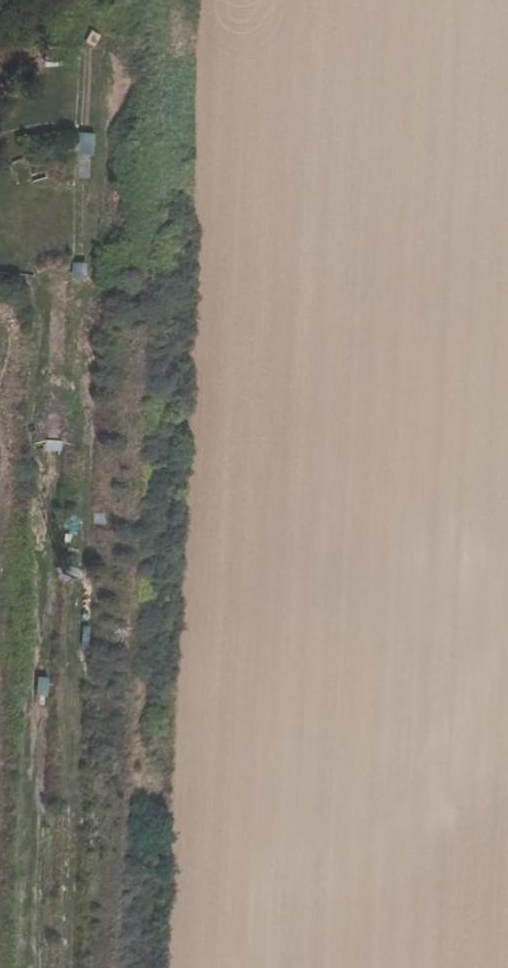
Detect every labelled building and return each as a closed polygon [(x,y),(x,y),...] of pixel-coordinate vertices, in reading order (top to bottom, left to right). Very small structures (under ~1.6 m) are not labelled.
[(75,132),(74,154),(93,155),(94,133),(75,132)]
